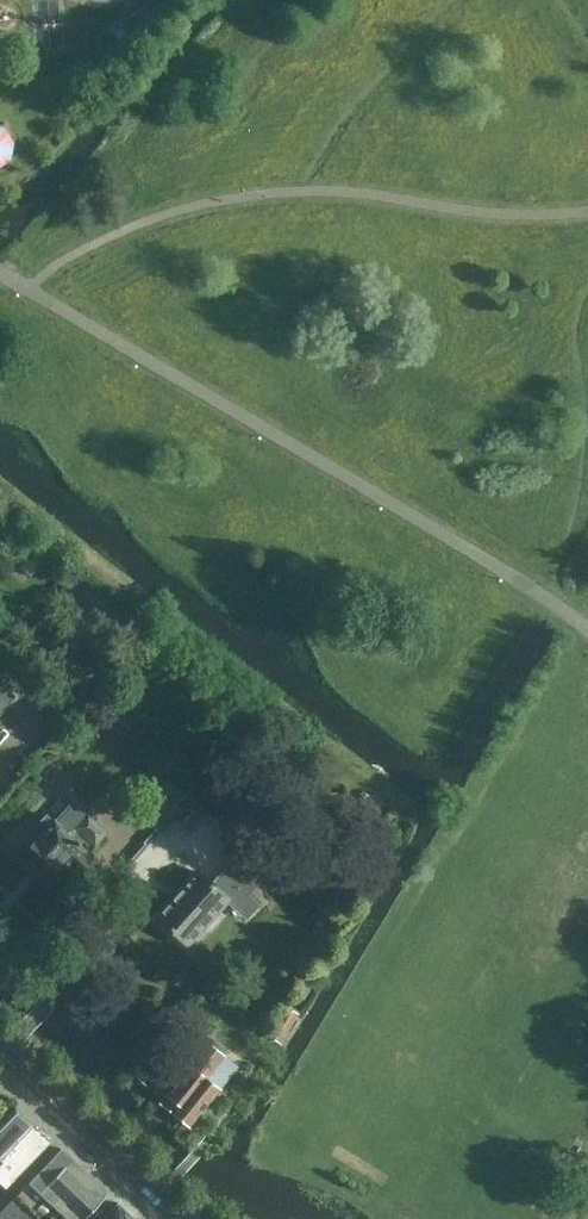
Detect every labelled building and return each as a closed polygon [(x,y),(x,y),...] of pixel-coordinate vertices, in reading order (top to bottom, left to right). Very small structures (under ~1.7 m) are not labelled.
[(0,117),(0,161),(21,147),(0,117)] [(15,697),(0,682),(0,712),(15,697)] [(102,817),(114,804),(150,836),(170,813),(147,793),(136,804),(113,783),(104,793),(94,783),(83,797),(78,794),(55,821),(51,817),(49,819),(43,813),(29,829),(28,828),(14,844),(15,845),(14,846),(20,851),(16,856),(19,858),(18,860),(26,867),(27,866),(30,869),(29,871),(30,883),(52,892),(68,874),(72,877),(91,854),(87,850),(105,831),(93,820),(99,814),(102,817)] [(211,883),(198,871),(157,917),(186,943),(227,897),(237,886),(247,895),(260,882),(233,858),(211,883)] [(266,1034),(279,1043),(297,1013),(283,1004),(266,1034)] [(185,1049),(180,1056),(188,1062),(157,1102),(189,1127),(219,1088),(220,1089),(238,1066),(197,1034),(194,1037),(185,1049)] [(49,1138),(14,1105),(0,1119),(0,1190),(49,1138)] [(87,1174),(60,1148),(0,1211),(0,1218),(45,1218),(87,1174)] [(87,1174),(45,1218),(81,1218),(106,1192),(87,1174)] [(116,1202),(100,1218),(133,1218),(116,1202)]
